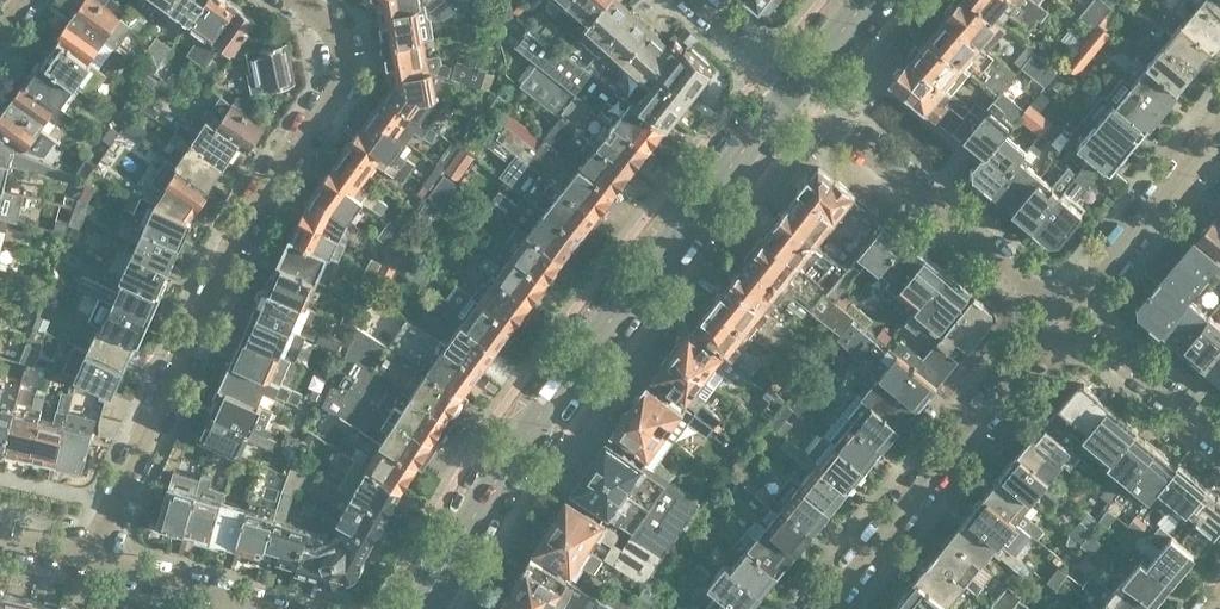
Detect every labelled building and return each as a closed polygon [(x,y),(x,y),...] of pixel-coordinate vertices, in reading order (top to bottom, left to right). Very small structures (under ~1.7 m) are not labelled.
[(72,16),(105,39),(115,47),(124,35),(133,23),(122,16),(119,13),(104,3),(100,0),(83,0),(72,16)] [(118,0),(111,0),(107,5),(121,15),(127,7),(118,0)] [(172,0),(154,0),(165,8),(172,0)] [(165,8),(188,24),(205,0),(172,0),(165,8)] [(188,53),(197,59),(220,25),(218,24),(225,15),(230,14),(236,6),(228,0),(205,0),(189,22),(203,32),(188,53)] [(373,1),(378,5),(379,16),(420,9),(431,0),(374,0),(373,1)] [(379,16),(384,45),(425,38),(431,37),(429,20),(445,17),(467,0),(431,0),(420,9),(379,16)] [(566,49),(577,58),(588,67),(588,66),(589,66),(635,12),(621,0),(608,0),(605,3),(604,2),(590,20),(582,27),(566,49)] [(571,2),(590,20),(604,2),(605,3),(608,0),(573,0),(571,2)] [(754,2),(753,3),(763,12),(764,11),(771,10),(780,0),(751,0),(754,2)] [(945,18),(987,52),(1006,29),(971,0),(959,0),(956,4),(952,1),(944,10),(948,14),(945,18)] [(999,23),(1008,13),(1016,20),(1027,29),(1035,19),(1036,18),(1017,3),(1013,0),(971,0),(999,23)] [(1017,3),(1036,18),(1035,19),(1037,20),(1040,23),(1047,14),(1044,11),(1047,8),(1039,2),(1040,0),(1013,0),(1017,3)] [(1079,18),(1093,29),(1111,8),(1101,0),(1093,0),(1079,18)] [(1115,2),(1122,8),(1130,0),(1117,0),(1115,2)] [(1194,0),(1189,0),(1184,6),(1190,11),(1182,21),(1212,47),(1213,46),(1216,45),(1219,41),(1219,39),(1219,38),(1219,21),(1194,0)] [(1219,21),(1219,0),(1194,0),(1219,21)] [(220,25),(197,59),(205,65),(220,44),(233,54),(246,38),(245,37),(256,21),(236,6),(230,14),(225,15),(218,24),(220,25)] [(138,10),(130,21),(140,28),(148,17),(138,10)] [(635,12),(589,66),(608,80),(623,64),(654,29),(635,12)] [(548,13),(536,26),(544,32),(555,20),(548,13)] [(1106,13),(1097,24),(1098,25),(1105,32),(1115,21),(1106,13)] [(72,16),(56,37),(90,61),(99,48),(105,39),(72,16)] [(557,20),(546,33),(551,38),(566,20),(561,16),(558,19),(557,20)] [(930,35),(927,39),(968,73),(996,97),(1014,75),(987,52),(945,18),(938,26),(934,23),(926,32),(930,35)] [(1163,29),(1156,37),(1193,67),(1201,57),(1204,56),(1207,53),(1208,50),(1207,50),(1209,48),(1211,49),(1212,47),(1182,21),(1170,36),(1163,29)] [(533,25),(517,45),(521,49),(538,63),(544,67),(615,121),(649,147),(651,146),(655,145),(660,139),(659,134),(667,125),(588,66),(588,67),(577,58),(566,50),(537,28),(533,25)] [(1082,43),(1081,45),(1092,54),(1093,53),(1109,35),(1105,32),(1098,25),(1082,43)] [(1084,40),(1070,28),(1062,37),(1075,49),(1084,40)] [(654,29),(638,47),(623,64),(608,80),(629,95),(652,69),(676,43),(675,42),(672,45),(654,29)] [(172,45),(156,35),(150,45),(159,64),(172,45)] [(58,40),(43,61),(76,84),(92,95),(107,74),(90,61),(56,37),(56,38),(58,40)] [(1148,65),(1176,87),(1178,85),(1179,85),(1181,84),(1184,81),(1185,78),(1185,77),(1193,67),(1156,37),(1140,58),(1148,65)] [(246,38),(233,54),(235,55),(237,52),(243,52),(245,53),(247,52),(251,71),(248,71),(252,92),(267,88),(294,83),(286,42),(259,48),(246,38)] [(425,38),(384,45),(389,78),(420,73),(430,71),(449,78),(452,68),(448,66),(443,64),(441,55),(428,56),(425,38)] [(909,59),(908,60),(945,90),(950,94),(968,73),(927,39),(920,48),(916,45),(908,54),(912,57),(910,59),(909,59)] [(652,69),(659,74),(662,77),(664,75),(689,97),(711,70),(686,47),(683,50),(676,43),(659,61),(652,69)] [(1092,54),(1081,45),(1065,63),(1076,72),(1092,54)] [(1025,47),(1013,63),(1020,68),(1033,53),(1025,47)] [(1055,71),(1033,53),(1020,68),(1042,86),(1055,71)] [(148,58),(143,65),(151,72),(157,64),(148,58)] [(945,90),(908,60),(895,77),(894,84),(936,118),(954,133),(962,140),(979,119),(970,111),(950,94),(945,90)] [(26,81),(25,82),(57,105),(60,107),(76,84),(43,61),(28,82),(26,81)] [(462,62),(455,78),(481,87),(487,71),(462,62)] [(538,63),(520,85),(561,116),(598,143),(633,169),(640,159),(644,159),(649,153),(648,149),(649,147),(615,121),(544,67),(538,63)] [(1148,65),(1131,85),(1161,109),(1169,99),(1170,100),(1173,98),(1175,95),(1176,92),(1176,91),(1178,88),(1176,87),(1148,65)] [(652,69),(629,95),(667,125),(667,124),(668,125),(689,97),(664,75),(662,77),(659,74),(652,69)] [(166,79),(175,86),(182,76),(172,70),(166,79)] [(391,86),(384,95),(419,120),(427,125),(459,82),(453,79),(449,78),(430,71),(420,73),(389,78),(391,86)] [(1061,82),(1053,75),(1046,83),(1053,90),(1061,82)] [(168,92),(172,85),(160,76),(155,83),(168,92)] [(1106,99),(1112,103),(1145,130),(1145,129),(1147,127),(1151,125),(1152,123),(1153,120),(1153,119),(1161,109),(1131,85),(1123,78),(1106,99)] [(25,82),(8,105),(15,110),(22,110),(31,116),(29,118),(41,127),(60,140),(61,141),(67,132),(47,119),(48,117),(57,105),(25,82)] [(155,84),(140,105),(156,116),(160,111),(153,105),(163,90),(155,84)] [(974,126),(965,136),(973,143),(973,149),(984,158),(1006,132),(1016,121),(1021,115),(1026,109),(1025,108),(1004,90),(996,98),(998,95),(986,110),(983,114),(979,119),(974,126)] [(1040,90),(1030,102),(1039,110),(1049,98),(1040,90)] [(142,100),(133,94),(119,115),(127,120),(142,100)] [(207,107),(202,115),(207,119),(217,125),(250,148),(265,126),(250,117),(232,103),(220,95),(211,110),(207,107)] [(384,95),(370,115),(408,142),(416,130),(432,142),(438,132),(419,120),(384,95)] [(1087,117),(1095,124),(1126,149),(1128,147),(1131,149),(1138,140),(1135,138),(1137,136),(1139,138),(1145,130),(1112,103),(1106,99),(1104,97),(1087,117)] [(1026,109),(1021,115),(1042,132),(1052,121),(1039,110),(1030,102),(1025,108),(1026,109)] [(976,103),(970,111),(979,119),(983,114),(986,110),(976,103)] [(0,116),(0,139),(14,150),(14,149),(18,145),(25,150),(26,148),(28,150),(31,152),(34,153),(36,154),(39,155),(42,156),(45,156),(48,156),(60,140),(41,127),(29,118),(31,116),(22,110),(15,110),(8,105),(0,116)] [(491,110),(481,123),(597,214),(605,204),(610,204),(615,197),(614,193),(615,192),(545,137),(538,146),(491,110)] [(370,115),(356,135),(410,174),(416,165),(400,153),(408,142),(370,115)] [(545,137),(615,192),(633,169),(598,143),(561,116),(545,137)] [(1126,149),(1095,124),(1087,117),(1071,136),(1080,143),(1079,143),(1099,160),(1098,161),(1102,164),(1111,171),(1118,163),(1116,161),(1118,160),(1121,163),(1128,154),(1125,151),(1126,149)] [(175,130),(191,142),(225,165),(240,143),(249,150),(250,148),(207,119),(197,133),(181,122),(175,130)] [(481,123),(474,133),(488,143),(511,160),(500,175),(531,199),(581,236),(582,234),(587,234),(591,228),(590,223),(597,214),(481,123)] [(135,124),(130,131),(145,141),(150,134),(135,124)] [(102,137),(111,143),(119,133),(110,126),(102,137)] [(185,151),(176,164),(209,188),(225,165),(191,142),(175,130),(168,139),(185,151)] [(975,168),(971,168),(971,177),(976,177),(985,185),(984,187),(992,193),(994,191),(1028,150),(1006,132),(984,158),(975,168)] [(1042,133),(1028,150),(994,191),(1003,199),(1001,201),(1010,209),(1012,206),(1014,208),(1041,175),(1028,165),(1049,140),(1042,133)] [(356,135),(341,155),(369,175),(378,164),(404,182),(410,174),(356,135)] [(0,139),(0,160),(11,163),(17,152),(14,150),(0,139)] [(437,161),(446,168),(461,149),(461,148),(451,141),(437,161)] [(477,159),(465,150),(450,171),(462,181),(477,159)] [(369,175),(341,155),(327,175),(382,213),(388,205),(362,185),(369,175)] [(1034,225),(1032,227),(1041,235),(1042,233),(1051,240),(1051,244),(1060,243),(1060,239),(1086,207),(1075,199),(1102,164),(1098,161),(1091,156),(1089,158),(1076,174),(1034,225)] [(166,158),(150,182),(163,190),(156,201),(171,208),(176,199),(196,212),(212,189),(209,188),(176,164),(166,158)] [(4,190),(11,163),(0,160),(0,189),(4,190)] [(445,168),(437,162),(423,181),(431,187),(445,168)] [(1041,175),(1014,208),(1015,208),(1016,210),(1014,213),(1023,220),(1026,217),(1034,225),(1076,174),(1067,166),(1052,184),(1041,175)] [(799,191),(799,192),(833,221),(834,222),(862,245),(884,219),(851,192),(835,178),(834,179),(820,167),(819,168),(818,167),(810,178),(808,176),(798,190),(799,191)] [(458,183),(446,174),(430,194),(444,203),(458,183)] [(382,213),(327,175),(313,195),(349,219),(357,209),(375,222),(382,213)] [(96,187),(87,182),(80,197),(89,202),(96,187)] [(416,194),(423,200),(427,194),(431,189),(424,184),(416,194)] [(9,218),(16,220),(23,194),(4,190),(0,189),(0,216),(9,218)] [(72,192),(67,204),(75,207),(80,195),(72,192)] [(500,192),(491,203),(517,223),(519,224),(528,232),(563,258),(571,248),(576,248),(581,241),(580,237),(581,236),(531,199),(523,210),(500,192)] [(832,221),(798,192),(798,193),(796,192),(787,203),(788,204),(780,213),(844,267),(862,245),(832,221)] [(128,208),(124,218),(144,227),(181,244),(192,219),(155,201),(142,195),(134,211),(128,208)] [(302,217),(340,236),(349,219),(313,195),(302,217)] [(427,200),(419,211),(428,218),(436,206),(427,200)] [(83,201),(72,223),(83,228),(93,206),(83,201)] [(764,238),(746,260),(786,291),(787,290),(794,296),(808,307),(839,333),(854,316),(845,308),(833,298),(823,289),(832,277),(844,267),(817,244),(780,213),(779,213),(778,215),(780,216),(763,237),(764,238)] [(4,230),(5,228),(18,232),(18,230),(23,231),(27,229),(28,223),(16,220),(9,218),(0,216),(0,229),(4,230)] [(302,217),(291,239),(323,253),(326,255),(327,255),(339,261),(348,240),(340,236),(302,217)] [(402,228),(390,218),(379,234),(390,243),(402,228)] [(1197,238),(1202,242),(1219,256),(1219,223),(1218,221),(1214,218),(1207,227),(1204,227),(1200,233),(1200,235),(1197,238)] [(905,236),(885,220),(852,259),(861,267),(868,259),(878,267),(905,236)] [(517,223),(499,246),(511,255),(546,281),(547,279),(552,278),(557,272),(556,268),(563,258),(528,232),(519,224),(517,223)] [(144,227),(133,252),(169,269),(181,244),(144,227)] [(89,232),(85,241),(100,248),(104,239),(89,232)] [(905,236),(878,267),(880,269),(877,272),(887,281),(880,291),(888,297),(925,253),(905,237),(906,237),(905,236)] [(291,239),(279,264),(314,280),(326,255),(323,253),(291,239)] [(1161,334),(1189,299),(1219,262),(1219,260),(1201,245),(1200,246),(1194,241),(1160,281),(1159,281),(1151,291),(1139,307),(1134,308),(1136,316),(1140,315),(1147,321),(1145,323),(1155,331),(1156,330),(1161,334)] [(121,276),(124,278),(161,295),(163,292),(162,292),(167,281),(164,280),(169,269),(133,252),(121,276)] [(380,269),(392,276),(400,259),(388,253),(385,259),(384,260),(380,269)] [(925,253),(888,297),(897,305),(905,297),(917,306),(946,271),(947,270),(925,253)] [(478,266),(495,277),(530,303),(537,293),(542,292),(547,286),(546,281),(511,255),(502,267),(486,255),(478,266)] [(372,256),(364,271),(375,276),(383,261),(372,256)] [(730,281),(729,283),(767,313),(769,311),(765,308),(774,297),(778,300),(786,291),(746,260),(739,270),(738,269),(733,272),(731,275),(729,280),(730,281)] [(1219,262),(1211,273),(1219,280),(1219,263),(1219,262)] [(266,284),(265,286),(299,302),(303,304),(314,280),(279,264),(274,275),(272,274),(267,284),(266,284)] [(31,280),(48,283),(49,275),(33,271),(31,280)] [(917,306),(905,319),(917,329),(920,326),(933,336),(965,297),(970,290),(946,271),(917,306)] [(364,273),(353,298),(358,300),(367,304),(378,280),(374,278),(369,276),(364,273)] [(82,276),(77,286),(100,296),(106,299),(113,303),(150,319),(161,295),(124,278),(118,292),(82,276)] [(483,280),(472,296),(478,300),(498,315),(513,325),(514,324),(519,323),(523,318),(522,313),(530,303),(495,277),(490,284),(483,280)] [(713,303),(711,305),(745,332),(756,319),(760,323),(767,313),(729,283),(721,292),(716,293),(713,298),(713,303)] [(61,289),(50,284),(43,300),(54,305),(61,289)] [(441,294),(435,304),(440,307),(448,312),(455,317),(462,322),(497,348),(504,338),(508,338),(513,332),(512,327),(513,325),(498,315),(478,300),(472,296),(472,295),(457,284),(447,298),(441,294)] [(259,300),(254,311),(292,329),(292,328),(305,334),(312,338),(343,351),(347,343),(310,326),(317,310),(306,305),(303,304),(299,302),(265,286),(264,290),(260,291),(257,297),(259,300)] [(840,291),(833,298),(845,308),(851,301),(840,291)] [(901,339),(893,348),(937,386),(991,319),(996,319),(995,310),(990,310),(981,303),(983,301),(975,295),(970,300),(925,355),(923,357),(901,339)] [(100,296),(88,321),(99,326),(139,344),(150,319),(113,303),(106,299),(100,296)] [(808,307),(794,296),(788,304),(802,316),(808,307)] [(353,298),(344,318),(349,321),(353,323),(358,325),(367,304),(358,300),(353,298)] [(1189,299),(1161,334),(1168,340),(1167,341),(1179,352),(1182,348),(1183,349),(1210,316),(1189,299)] [(449,324),(438,340),(454,351),(480,371),(481,369),(486,368),(490,363),(489,358),(497,348),(462,322),(455,317),(448,312),(432,302),(427,309),(449,324)] [(745,332),(711,305),(710,306),(706,307),(702,311),(702,316),(693,327),(733,357),(753,373),(762,361),(745,347),(752,338),(745,332)] [(854,316),(855,317),(865,325),(871,318),(857,306),(852,314),(854,316)] [(254,311),(242,336),(290,357),(294,359),(305,334),(292,328),(292,329),(254,311)] [(34,325),(44,330),(49,318),(39,314),(34,325)] [(1183,349),(1191,355),(1191,360),(1196,364),(1200,363),(1202,365),(1219,344),(1219,324),(1210,316),(1183,349)] [(837,338),(861,359),(879,374),(917,406),(919,407),(937,386),(855,317),(837,338)] [(407,320),(389,345),(394,348),(427,370),(464,393),(471,383),(476,382),(480,377),(479,372),(480,371),(454,351),(438,340),(412,323),(407,320)] [(358,325),(346,351),(351,355),(447,418),(448,418),(449,415),(454,414),(458,408),(456,403),(464,393),(427,370),(394,348),(389,345),(363,328),(358,325)] [(99,326),(88,349),(124,366),(129,356),(132,357),(137,346),(138,346),(139,344),(99,326)] [(679,342),(670,353),(715,388),(725,374),(732,380),(735,375),(743,380),(747,374),(691,331),(683,340),(684,341),(683,343),(679,342)] [(242,336),(231,361),(279,382),(290,357),(242,336)] [(75,343),(63,369),(76,375),(77,376),(89,381),(103,387),(113,391),(124,366),(88,349),(75,343)] [(27,344),(20,361),(24,362),(35,365),(41,350),(27,344)] [(1202,365),(1204,367),(1204,371),(1209,375),(1213,374),(1219,380),(1219,344),(1202,365)] [(346,351),(335,378),(340,381),(432,442),(439,431),(444,430),(448,423),(447,419),(447,418),(351,355),(346,351)] [(842,359),(832,351),(824,361),(834,369),(842,359)] [(661,368),(654,377),(698,410),(696,413),(714,427),(722,416),(704,402),(715,388),(670,353),(662,364),(663,367),(662,369),(661,368)] [(861,359),(855,367),(869,380),(873,383),(862,395),(900,427),(902,424),(906,424),(909,419),(910,415),(917,406),(879,374),(861,359)] [(811,369),(802,380),(817,393),(818,393),(827,382),(824,379),(831,370),(819,360),(811,369)] [(222,374),(220,379),(221,383),(220,385),(259,402),(265,390),(289,401),(297,404),(302,394),(294,390),(279,382),(231,361),(226,372),(222,374)] [(77,376),(74,389),(80,391),(87,386),(89,381),(77,376)] [(335,378),(323,405),(328,408),(381,441),(380,442),(417,466),(418,464),(418,463),(423,462),(427,455),(426,452),(432,442),(340,381),(335,378)] [(817,393),(802,380),(785,400),(800,413),(817,393)] [(1057,406),(1058,406),(1065,412),(1077,422),(1079,420),(1089,428),(1108,405),(1098,396),(1098,395),(1084,383),(1083,384),(1077,384),(1069,394),(1067,393),(1062,397),(1061,396),(1060,398),(1061,399),(1059,403),(1058,404),(1058,405),(1057,406)] [(217,400),(212,412),(251,430),(267,437),(271,428),(266,426),(273,409),(263,404),(259,402),(220,385),(218,388),(219,389),(214,399),(217,400)] [(633,405),(630,408),(673,442),(689,421),(708,436),(714,427),(696,413),(688,407),(684,412),(648,385),(640,396),(636,397),(633,402),(633,405)] [(768,386),(762,394),(770,401),(763,409),(771,415),(784,399),(768,386)] [(102,413),(108,415),(123,418),(132,399),(113,391),(103,387),(99,397),(105,400),(102,413)] [(61,390),(57,408),(69,411),(73,393),(61,390)] [(840,411),(843,414),(883,447),(891,438),(894,438),(898,433),(898,429),(900,427),(862,395),(858,392),(840,411)] [(41,411),(44,396),(35,394),(32,409),(41,411)] [(792,410),(784,403),(770,420),(779,427),(792,410)] [(2,455),(13,407),(0,404),(0,454),(2,455)] [(1089,428),(1083,435),(1111,459),(1137,428),(1119,413),(1108,405),(1089,428)] [(1043,425),(1046,427),(1071,447),(1072,448),(1083,435),(1089,428),(1079,420),(1077,422),(1065,412),(1058,406),(1043,425)] [(13,407),(2,455),(6,456),(7,455),(17,458),(18,455),(30,457),(39,417),(14,410),(14,408),(13,407)] [(39,417),(30,457),(55,464),(64,426),(65,426),(65,425),(66,424),(69,411),(57,408),(56,408),(53,423),(39,420),(40,417),(39,417)] [(620,421),(612,432),(647,458),(649,459),(643,467),(648,470),(669,484),(677,473),(672,469),(660,460),(673,442),(630,408),(628,411),(624,413),(621,418),(620,421)] [(64,426),(55,464),(75,468),(80,469),(83,466),(84,461),(86,461),(91,438),(90,437),(91,431),(94,417),(69,411),(66,424),(65,425),(65,426),(64,426)] [(212,412),(200,436),(214,442),(240,454),(248,438),(262,444),(272,449),(275,441),(267,437),(251,430),(212,412)] [(123,418),(108,415),(102,413),(99,422),(100,433),(114,436),(123,418)] [(843,414),(826,434),(835,442),(868,469),(875,460),(875,456),(883,447),(843,414)] [(1018,452),(1017,454),(1048,479),(1049,478),(1062,461),(1061,460),(1071,447),(1046,427),(1036,438),(1034,436),(1019,452),(1018,452)] [(1137,428),(1111,459),(1108,462),(1119,471),(1100,495),(1110,502),(1114,497),(1155,448),(1135,431),(1137,428)] [(193,434),(183,430),(178,443),(187,447),(193,434)] [(823,432),(805,453),(817,463),(848,489),(856,480),(860,479),(868,469),(835,442),(823,432)] [(811,470),(800,484),(831,510),(833,508),(837,507),(841,502),(841,498),(848,489),(805,453),(786,438),(780,445),(811,470)] [(361,463),(366,465),(402,489),(408,478),(412,478),(417,471),(416,467),(417,466),(380,442),(372,456),(367,452),(361,463)] [(582,480),(574,491),(615,518),(632,529),(628,535),(661,557),(662,557),(665,552),(680,530),(683,527),(699,504),(669,484),(648,470),(643,467),(641,466),(607,443),(598,456),(597,455),(591,459),(589,466),(590,467),(590,468),(589,468),(588,468),(582,472),(580,478),(582,480)] [(357,446),(351,456),(358,460),(361,463),(367,452),(357,446)] [(1155,448),(1114,497),(1122,503),(1129,494),(1143,506),(1160,487),(1179,462),(1178,461),(1175,464),(1155,448)] [(1048,479),(1017,454),(999,475),(1032,501),(1034,500),(1032,498),(1040,488),(1059,503),(1066,494),(1048,479)] [(1095,465),(1084,455),(1076,464),(1088,474),(1095,465)] [(355,460),(340,487),(352,494),(351,496),(386,516),(389,511),(394,510),(398,504),(396,499),(402,489),(366,465),(361,463),(355,460)] [(735,467),(740,471),(746,464),(741,460),(735,467)] [(1179,462),(1160,487),(1162,489),(1156,497),(1170,508),(1181,517),(1187,510),(1207,486),(1196,477),(1179,462)] [(313,474),(297,465),(287,490),(298,497),(313,474)] [(735,482),(741,474),(732,466),(726,474),(735,482)] [(162,517),(160,522),(162,525),(166,526),(166,527),(185,532),(197,493),(201,479),(174,471),(170,485),(161,516),(162,517)] [(197,493),(185,532),(194,535),(194,537),(210,541),(222,500),(225,490),(210,486),(212,477),(203,474),(201,479),(197,493)] [(992,487),(984,497),(1015,523),(1016,521),(1031,534),(1036,538),(1044,529),(1023,512),(1032,501),(999,475),(993,483),(992,487)] [(789,478),(773,496),(783,505),(814,531),(821,522),(826,521),(830,516),(830,512),(831,510),(800,484),(791,476),(789,478)] [(775,514),(766,526),(799,553),(807,543),(807,539),(814,531),(783,505),(773,496),(760,486),(754,494),(775,514)] [(1207,486),(1187,510),(1198,520),(1181,541),(1193,551),(1198,555),(1214,535),(1215,536),(1219,534),(1219,495),(1219,494),(1218,495),(1207,486)] [(1082,493),(1074,487),(1069,493),(1076,500),(1082,493)] [(242,499),(249,501),(253,490),(245,488),(242,499)] [(274,517),(267,544),(280,548),(277,559),(285,562),(284,565),(296,569),(306,543),(310,528),(289,522),(296,498),(286,491),(278,518),(274,517)] [(351,496),(338,519),(373,541),(375,537),(380,536),(383,529),(381,524),(386,516),(351,496)] [(975,508),(967,517),(1013,556),(1031,534),(1016,521),(1015,523),(984,497),(983,498),(979,499),(976,503),(975,508)] [(248,508),(236,547),(255,553),(256,552),(260,553),(263,551),(264,547),(266,547),(267,544),(274,517),(277,506),(250,499),(248,508)] [(222,500),(210,541),(227,546),(227,544),(236,547),(248,508),(222,500)] [(552,524),(551,526),(588,550),(597,535),(611,543),(614,537),(615,532),(609,527),(568,501),(559,514),(558,513),(552,516),(550,524),(552,524)] [(699,504),(683,527),(693,535),(709,512),(699,504)] [(1107,508),(1099,519),(1108,525),(1115,514),(1107,508)] [(1170,508),(1158,522),(1160,524),(1170,532),(1179,521),(1178,521),(1181,517),(1170,508)] [(756,517),(738,537),(780,572),(787,563),(791,562),(799,553),(766,526),(756,517)] [(957,527),(948,537),(981,564),(991,551),(1011,567),(1018,560),(1013,556),(967,517),(961,525),(957,527)] [(1134,518),(1119,535),(1131,545),(1145,528),(1134,518)] [(343,533),(329,540),(346,585),(355,581),(367,562),(362,560),(373,541),(338,519),(347,526),(343,533)] [(1070,532),(1071,532),(1081,541),(1090,529),(1080,520),(1070,532)] [(1160,524),(1150,537),(1161,546),(1171,533),(1170,532),(1160,524)] [(543,538),(535,550),(577,577),(584,565),(593,571),(601,558),(588,550),(551,526),(550,527),(548,526),(544,530),(541,537),(543,538)] [(1074,550),(1081,541),(1071,532),(1068,542),(1074,550)] [(1081,543),(1092,551),(1100,540),(1089,532),(1081,543)] [(1141,558),(1141,559),(1173,584),(1188,565),(1184,562),(1193,551),(1181,541),(1171,533),(1161,546),(1148,563),(1141,558)] [(611,543),(601,558),(642,586),(661,557),(628,535),(621,550),(611,543)] [(735,551),(726,562),(763,593),(764,591),(768,589),(772,585),(772,582),(780,572),(738,537),(730,547),(735,551)] [(941,549),(933,559),(963,584),(964,585),(975,594),(982,587),(970,577),(981,564),(948,537),(941,545),(941,549)] [(306,543),(296,569),(297,570),(319,577),(319,581),(339,588),(346,585),(329,540),(315,546),(306,543)] [(668,550),(653,574),(664,583),(681,561),(668,550)] [(522,571),(525,573),(521,581),(516,583),(510,594),(537,608),(621,608),(607,601),(531,557),(522,571)] [(918,577),(915,580),(947,605),(963,584),(933,559),(926,567),(922,568),(919,572),(918,577)] [(1141,559),(1124,579),(1156,605),(1166,592),(1162,589),(1168,581),(1172,584),(1173,584),(1141,559)] [(718,591),(725,597),(726,596),(738,607),(739,606),(742,608),(749,608),(753,605),(757,603),(760,599),(761,595),(763,593),(726,562),(708,583),(718,591)] [(694,573),(706,581),(711,573),(700,565),(694,573)] [(653,574),(636,600),(647,608),(664,583),(653,574)] [(1106,600),(1118,608),(1153,608),(1156,605),(1124,579),(1113,592),(1091,574),(1082,585),(1106,600)] [(899,600),(911,608),(943,608),(947,605),(915,580),(915,581),(911,582),(907,586),(907,590),(899,600)] [(991,605),(995,608),(1011,608),(1021,597),(1006,586),(991,605)] [(607,601),(621,608),(630,608),(635,601),(614,588),(607,601)] [(1082,598),(1091,604),(1098,608),(1118,608),(1106,600),(1105,600),(1098,595),(1088,589),(1082,598)] [(704,608),(742,608),(739,606),(738,607),(726,596),(725,597),(718,591),(704,608)] [(6,594),(3,608),(29,608),(31,600),(6,594)] [(510,594),(508,597),(505,596),(500,605),(503,606),(501,608),(537,608),(510,594)] [(31,600),(29,608),(58,608),(60,604),(57,603),(46,600),(45,603),(31,600)] [(899,600),(892,608),(890,608),(911,608),(899,600)]
